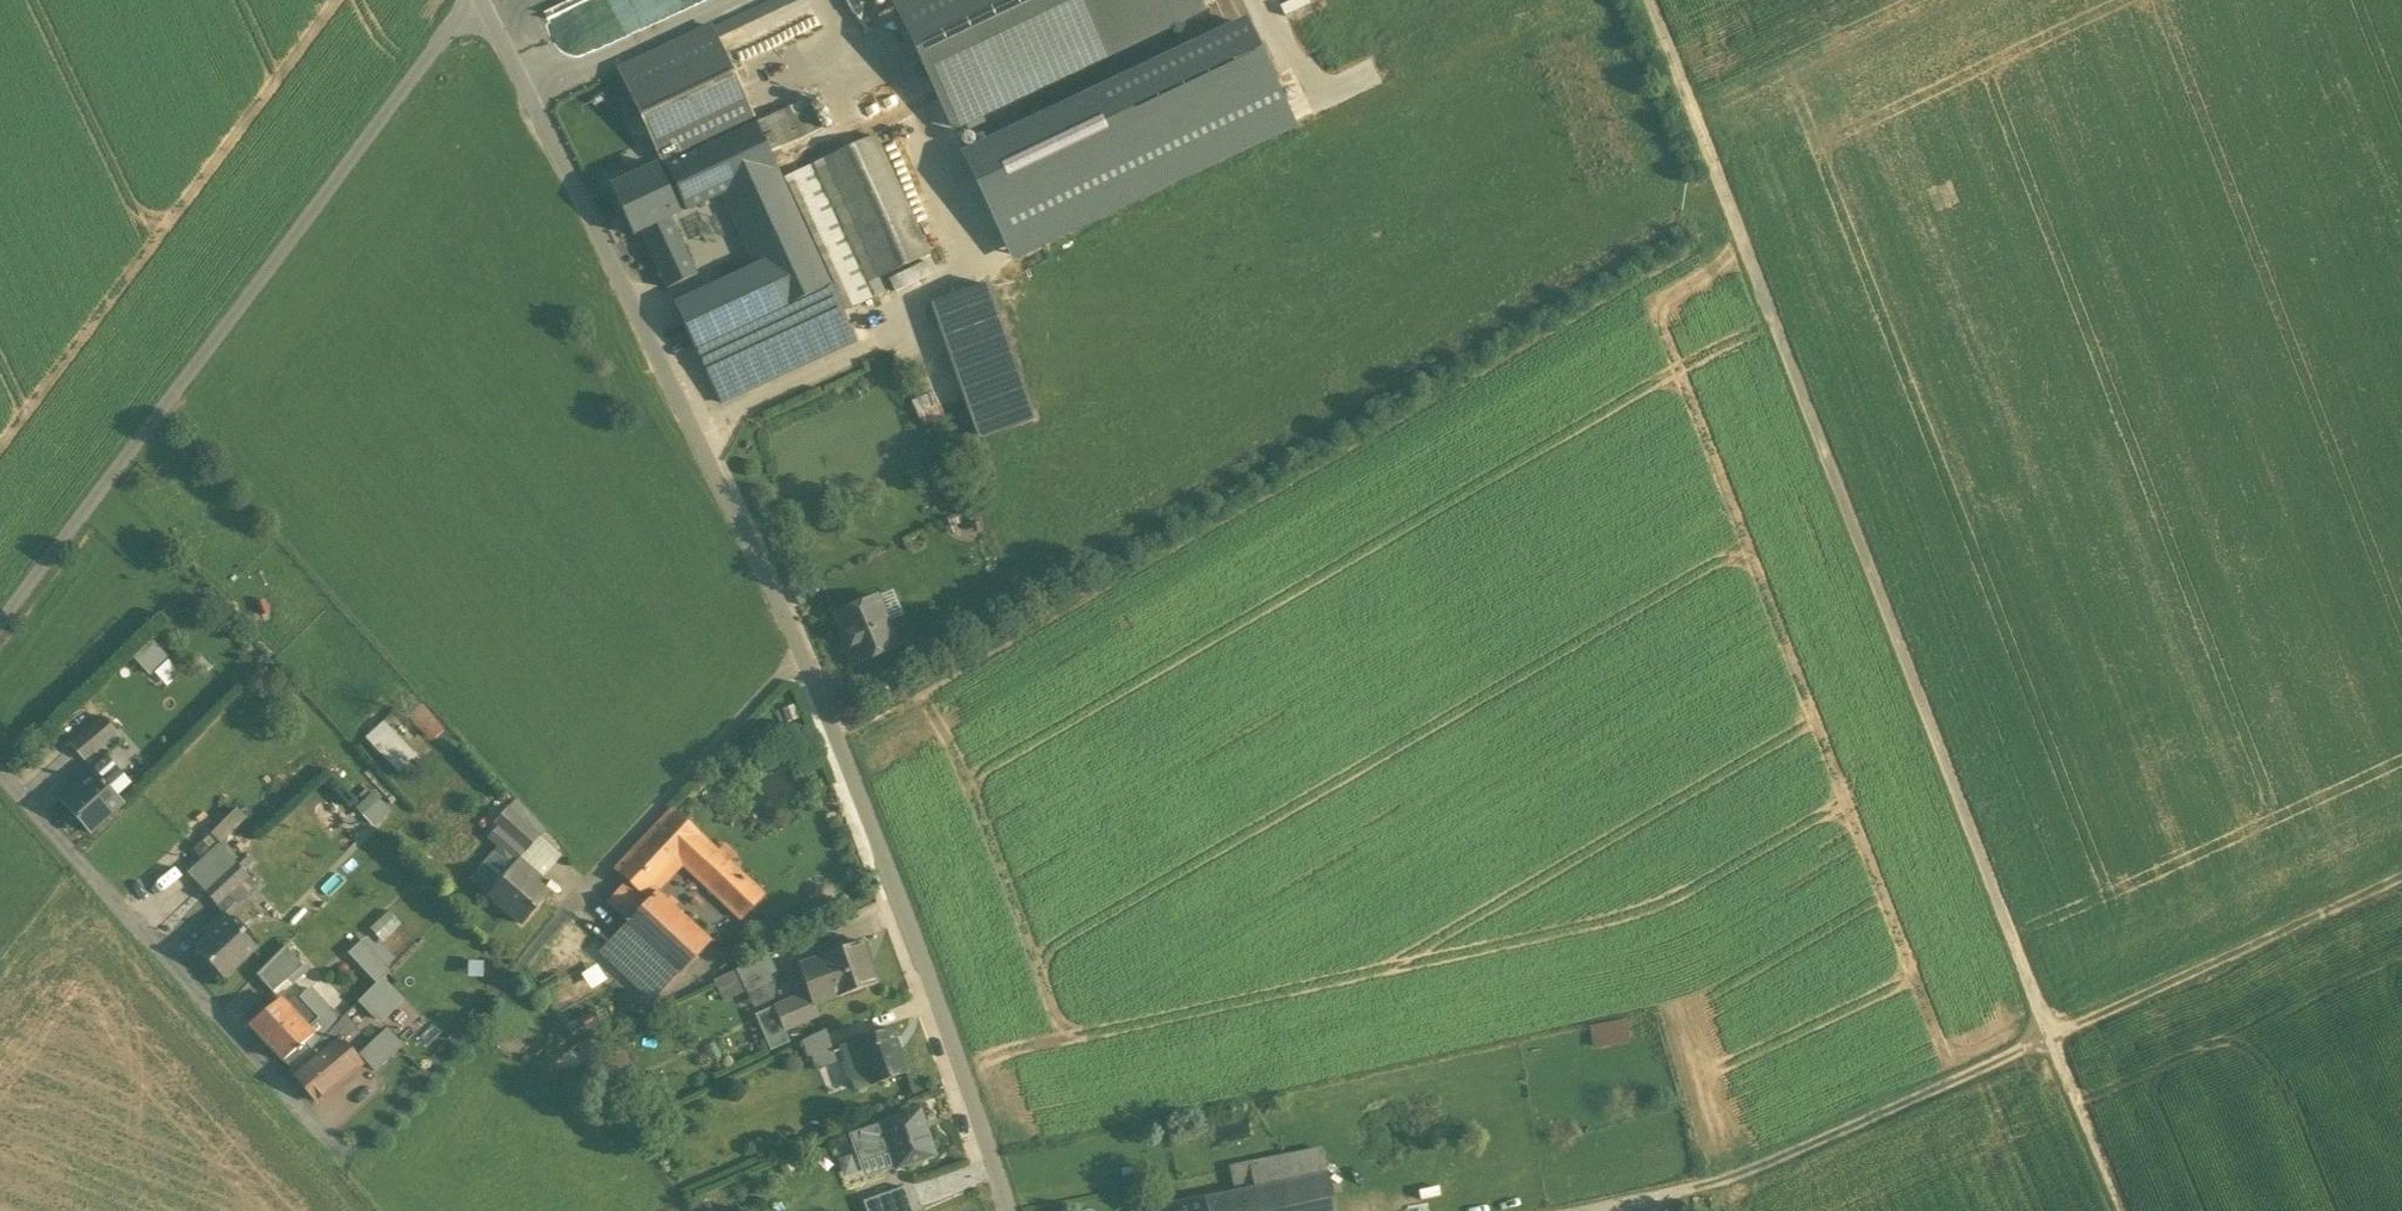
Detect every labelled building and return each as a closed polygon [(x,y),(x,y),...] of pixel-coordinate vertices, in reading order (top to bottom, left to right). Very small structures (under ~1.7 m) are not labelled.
[(606,0),(518,0),(531,32),(606,0)] [(952,126),(1129,43),(1202,8),(1198,0),(892,0),(952,126)] [(1245,24),(966,156),(1012,255),(1292,122),(1245,24)] [(711,28),(620,71),(664,167),(669,165),(756,124),(711,28)] [(743,320),(693,343),(707,373),(776,341),(790,371),(857,341),(843,312),(882,295),(875,280),(815,148),(819,146),(828,142),(808,99),(756,124),(777,168),(802,221),(821,263),(788,278),(796,295),(743,320)] [(756,124),(669,165),(689,209),(698,205),(723,193),(777,168),(756,124)] [(876,137),(826,160),(879,278),(922,258),(930,255),(876,137)] [(826,160),(819,146),(815,148),(875,280),(879,278),(826,160)] [(654,171),(614,189),(635,235),(642,232),(641,231),(668,218),(689,209),(669,165),(664,167),(655,172),(654,171)] [(777,168),(723,193),(732,214),(748,247),(802,221),(777,168)] [(723,193),(698,205),(708,226),(732,214),(723,193)] [(668,218),(641,231),(642,232),(666,285),(693,273),(668,218)] [(702,292),(675,305),(685,326),(735,303),(788,278),(821,263),(802,221),(748,247),(757,267),(702,292)] [(666,285),(675,305),(702,292),(693,273),(666,285)] [(788,278),(735,303),(743,320),(796,295),(788,278)] [(986,285),(931,305),(978,440),(1034,420),(986,285)] [(693,343),(743,320),(735,303),(685,326),(693,343)] [(776,341),(707,373),(721,403),(790,371),(776,341)] [(933,394),(915,402),(924,424),(942,417),(933,394)] [(876,598),(836,615),(849,647),(845,649),(852,665),(872,657),(897,647),(896,645),(876,598)] [(139,656),(169,685),(186,668),(156,639),(139,656)] [(905,641),(896,645),(897,647),(872,657),(880,677),(914,663),(905,641)] [(89,761),(123,729),(108,713),(74,744),(89,761)] [(402,776),(424,756),(389,718),(367,738),(402,776)] [(107,756),(93,769),(92,767),(78,780),(79,780),(70,788),(73,791),(61,802),(90,834),(124,803),(117,796),(132,783),(107,756)] [(380,825),(395,807),(376,791),(361,808),(380,825)] [(195,875),(225,906),(257,875),(227,843),(253,818),(242,806),(215,831),(228,845),(195,875)] [(702,836),(673,809),(616,870),(645,897),(679,861),(742,920),(763,898),(762,898),(764,896),(701,837),(702,836)] [(196,872),(225,845),(216,836),(187,862),(196,872)] [(519,858),(488,893),(498,901),(497,902),(522,923),(549,893),(528,874),(531,870),(519,858)] [(372,927),(385,940),(405,922),(392,908),(372,927)] [(225,913),(212,926),(216,930),(196,948),(224,978),(257,948),(225,913)] [(385,1022),(409,996),(385,974),(399,959),(371,932),(351,953),(381,980),(362,1001),(385,1022)] [(861,942),(822,955),(836,997),(875,983),(861,942)] [(772,953),(718,979),(728,1001),(752,990),(762,1010),(792,995),(772,953)] [(314,1035),(284,1060),(292,1068),(293,1069),(341,1021),(341,1020),(327,1006),(328,1006),(311,989),(301,999),(296,994),(285,1004),(314,1035)] [(795,1041),(790,1029),(822,1016),(811,990),(759,1012),(775,1049),(795,1041)] [(285,1004),(280,999),(250,1024),(284,1060),(314,1035),(285,1004)] [(341,1021),(293,1069),(292,1068),(290,1070),(317,1102),(362,1064),(343,1042),(358,1029),(346,1015),(341,1020),(341,1021)] [(1599,1048),(1636,1041),(1632,1017),(1595,1024),(1599,1048)] [(803,1038),(815,1069),(840,1060),(828,1028),(803,1038)] [(891,1028),(854,1041),(870,1084),(907,1071),(891,1028)] [(920,1109),(881,1122),(897,1169),(936,1156),(920,1109)] [(1288,1157),(1249,1165),(1254,1190),(1293,1182),(1288,1157)] [(1205,1200),(1207,1210),(1334,1210),(1327,1175),(1293,1182),(1254,1190),(1205,1200)] [(866,1199),(871,1210),(918,1210),(909,1184),(866,1199)] [(1162,1209),(1162,1210),(1207,1210),(1205,1200),(1162,1209)]
